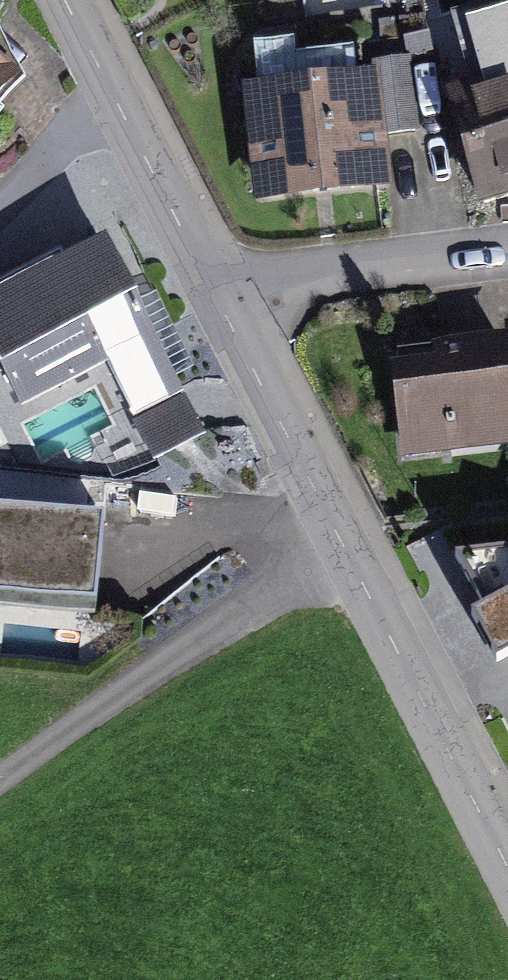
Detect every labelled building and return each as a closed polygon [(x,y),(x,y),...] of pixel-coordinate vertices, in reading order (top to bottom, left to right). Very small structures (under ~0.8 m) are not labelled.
[(417,145),(409,74),(372,78),(380,149),(417,145)] [(17,105),(0,86),(0,121),(17,105)] [(364,94),(237,108),(250,225),(377,212),(364,94)] [(441,121),(475,225),(507,215),(507,99),(441,121)] [(100,261),(0,313),(0,393),(83,350),(149,477),(199,451),(100,261)] [(385,370),(397,475),(507,463),(507,376),(506,357),(385,370)] [(490,535),(465,653),(507,662),(507,539),(490,535)] [(99,547),(0,541),(0,625),(93,631),(99,547)]
